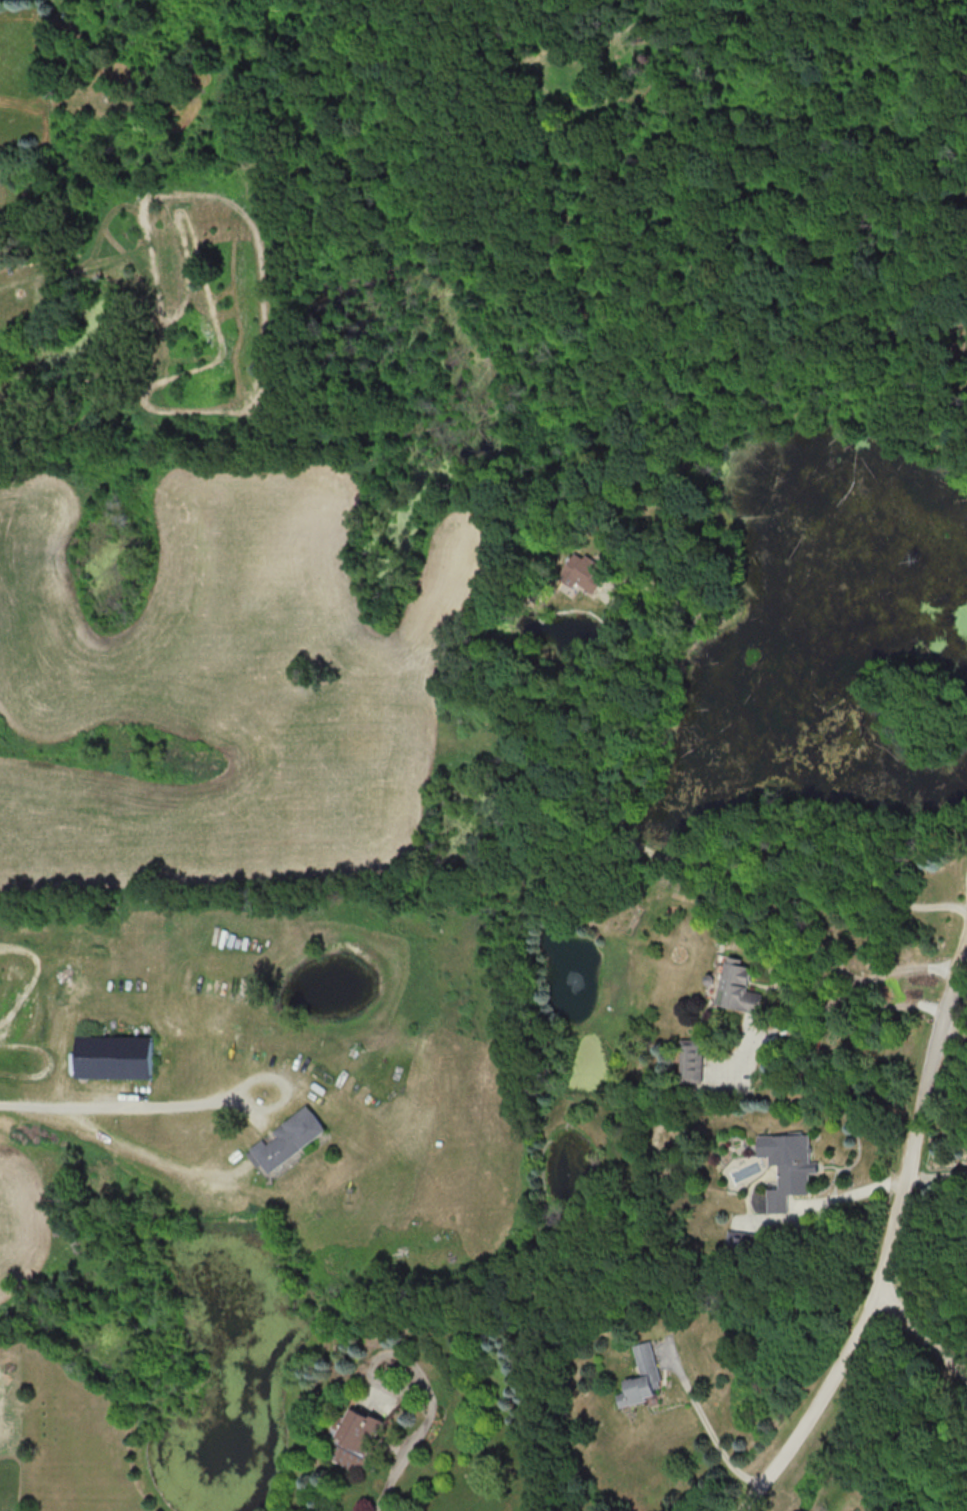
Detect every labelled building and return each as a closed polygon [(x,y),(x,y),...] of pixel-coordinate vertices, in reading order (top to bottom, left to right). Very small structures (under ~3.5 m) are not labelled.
[(575,587),(578,582),(595,594),(611,570),(587,554),(585,557),(577,552),(560,577),(575,587)] [(716,1004),(758,1013),(762,992),(748,990),(753,967),(741,965),(742,958),(726,955),(716,1004)] [(78,1077),(151,1078),(152,1036),(79,1035),(78,1077)] [(702,1082),(703,1043),(680,1043),(679,1081),(702,1082)] [(270,1173),(328,1130),(309,1105),(275,1130),(279,1136),(269,1143),(265,1138),(246,1152),(258,1168),(263,1164),(270,1173)] [(758,1134),(758,1156),(769,1156),(769,1165),(778,1164),(779,1188),(766,1188),(767,1212),(787,1212),(787,1194),(810,1194),(809,1172),(819,1172),(818,1161),(810,1162),(809,1133),(758,1134)] [(725,1248),(747,1252),(750,1233),(728,1230),(725,1248)] [(619,1406),(657,1397),(655,1387),(661,1386),(651,1340),(633,1344),(640,1376),(624,1379),(627,1391),(617,1393),(619,1406)] [(383,1419),(350,1405),(334,1444),(335,1444),(329,1459),(350,1468),(356,1454),(363,1457),(373,1435),(376,1436),(383,1419)]
